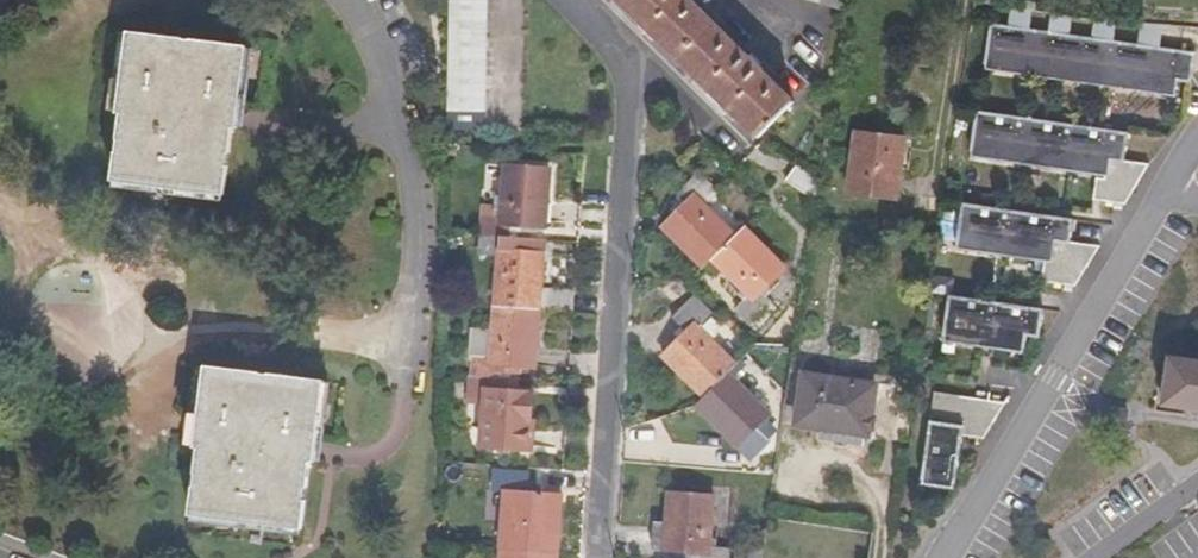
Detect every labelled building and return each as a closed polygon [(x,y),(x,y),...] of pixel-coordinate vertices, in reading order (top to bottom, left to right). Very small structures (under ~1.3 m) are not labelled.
[(435,130),(473,130),(474,0),(435,0),(435,130)] [(759,138),(794,104),(690,0),(621,0),(759,138)] [(991,21),(984,69),(1176,91),(1177,75),(1193,76),(1196,50),(1160,44),(1161,23),(1141,21),(1140,41),(1114,39),(1116,19),(1095,17),(1092,35),(1069,32),(1071,15),(1052,12),(1049,29),(1030,27),(1032,8),(1011,6),(1009,24),(991,21)] [(234,50),(115,36),(105,118),(109,119),(102,183),(213,195),(220,132),(226,132),(227,117),(234,50)] [(929,68),(931,54),(912,51),(910,65),(929,68)] [(980,106),(973,150),(1100,170),(1097,196),(1128,200),(1151,161),(1125,156),(1130,129),(980,106)] [(905,142),(857,135),(848,192),(897,200),(905,142)] [(486,200),(499,201),(503,162),(490,160),(486,200)] [(481,218),(480,237),(511,240),(512,226),(545,229),(549,171),(503,167),(499,220),(481,218)] [(816,203),(819,183),(796,167),(785,182),(816,203)] [(664,226),(706,268),(714,260),(735,239),(699,202),(712,190),(697,175),(675,196),(685,205),(664,226)] [(1044,277),(1076,282),(1101,244),(1072,238),(1074,216),(967,199),(960,242),(1046,254),(1044,277)] [(785,266),(746,227),(735,239),(714,260),(747,294),(733,306),(749,322),(770,300),(761,291),(785,266)] [(511,240),(480,237),(478,257),(497,259),(492,311),(539,315),(576,317),(578,296),(541,293),(543,256),(509,254),(511,240)] [(952,290),(946,333),(1026,347),(1029,330),(1042,332),(1045,307),(952,290)] [(725,375),(736,364),(697,327),(710,315),(696,300),(674,323),(683,331),(660,355),(701,398),(725,375)] [(469,365),(467,385),(469,385),(500,387),(515,389),(516,372),(533,374),(539,315),(492,311),(491,311),(489,340),(474,339),(472,365),(469,365)] [(1163,346),(1154,396),(1197,403),(1197,351),(1163,346)] [(916,394),(917,387),(805,372),(798,422),(822,425),(866,431),(910,437),(916,394)] [(701,398),(693,405),(750,462),(768,442),(754,428),(766,415),(725,375),(701,398)] [(325,391),(204,377),(194,460),(199,460),(190,526),(305,539),(313,472),(317,472),(318,458),(325,391)] [(500,387),(469,385),(467,405),(486,407),(482,459),(529,463),(533,404),(514,403),(499,402),(500,387)] [(514,403),(515,389),(500,387),(499,402),(514,403)] [(936,388),(923,477),(958,484),(966,434),(986,437),(1008,400),(936,388)] [(864,448),(866,431),(822,425),(820,442),(864,448)] [(560,506),(527,503),(528,484),(495,481),(493,500),(504,502),(500,557),(557,557),(560,506)] [(696,557),(727,557),(728,552),(711,550),(713,500),(671,497),(668,529),(655,529),(653,554),(696,557)]
